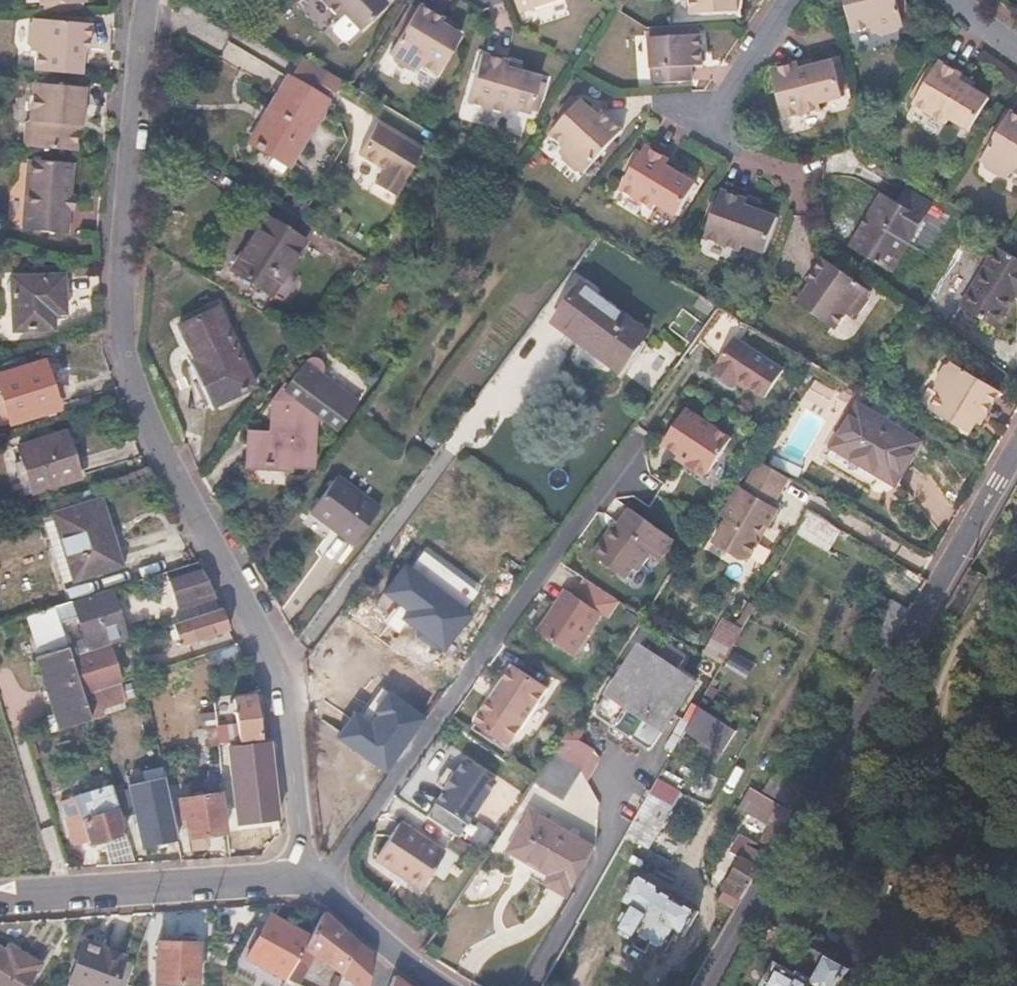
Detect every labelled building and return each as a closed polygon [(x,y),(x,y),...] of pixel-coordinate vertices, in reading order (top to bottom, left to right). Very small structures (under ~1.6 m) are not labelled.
[(83,8),(83,2),(84,1),(84,0),(40,0),(40,4),(43,4),(63,3),(63,9),(83,8)] [(385,0),(327,0),(340,14),(344,10),(362,28),(387,2),(385,0)] [(522,11),(556,0),(519,0),(522,11)] [(739,0),(696,0),(697,12),(740,9),(739,0)] [(852,27),(870,23),(872,29),(877,28),(881,31),(897,28),(898,24),(904,21),(899,0),(846,0),(852,27)] [(461,35),(452,29),(442,23),(445,18),(421,2),(391,51),(396,55),(396,59),(411,68),(415,67),(419,70),(424,62),(439,72),(461,35)] [(34,53),(33,69),(80,72),(81,63),(82,50),(88,50),(90,22),(31,17),(31,22),(26,27),(25,41),(28,47),(28,53),(34,53)] [(442,23),(452,29),(455,24),(445,18),(442,23)] [(706,65),(703,32),(653,36),(656,83),(696,81),(695,65),(706,65)] [(301,51),(288,73),(323,95),(328,87),(310,75),(319,63),(301,51)] [(507,67),(509,60),(481,53),(468,101),(505,111),(507,105),(531,112),(541,76),(522,71),(507,67)] [(818,56),(802,59),(803,64),(819,61),(818,56)] [(803,64),(802,59),(775,65),(787,113),(824,105),(822,98),(842,93),(833,58),(819,61),(803,64)] [(524,64),(509,60),(507,67),(522,71),(524,64)] [(336,73),(319,63),(310,75),(328,87),(336,73)] [(984,101),(967,90),(953,82),(956,77),(933,63),(908,105),(940,124),(943,120),(963,133),(984,101)] [(323,95),(288,73),(286,77),(320,98),(323,95)] [(320,98),(286,77),(266,110),(272,114),(253,145),(286,165),(325,101),(320,98)] [(953,82),(967,90),(970,85),(956,77),(953,82)] [(81,123),(84,86),(33,82),(29,119),(24,124),(23,138),(29,144),(75,148),(77,123),(81,123)] [(599,114),(590,106),(583,99),(553,131),(566,144),(562,148),(566,152),(565,158),(577,167),(581,167),(586,171),(625,129),(604,110),(599,114)] [(595,102),(590,106),(599,114),(604,110),(595,102)] [(272,114),(266,110),(247,141),(253,145),(272,114)] [(1007,110),(978,157),(982,161),(983,166),(998,175),(1003,174),(1006,176),(1010,170),(1016,174),(1016,115),(1007,110)] [(390,195),(419,149),(375,122),(356,151),(381,167),(371,182),(390,195)] [(693,180),(677,171),(663,164),(666,158),(642,144),(617,189),(650,207),(654,201),(676,213),(693,180)] [(663,164),(677,171),(680,166),(666,158),(663,164)] [(69,211),(70,197),(74,163),(29,159),(23,230),(67,234),(69,211)] [(744,201),(746,195),(720,187),(704,233),(740,245),(742,239),(766,247),(778,212),(759,206),(744,201)] [(881,189),(849,245),(899,273),(931,217),(881,189)] [(761,200),(746,195),(744,201),(759,206),(761,200)] [(302,240),(263,216),(231,269),(270,293),(302,240)] [(925,310),(948,323),(959,304),(995,325),(1013,294),(1016,288),(1016,257),(994,244),(987,257),(964,243),(925,310)] [(813,284),(806,295),(799,304),(835,329),(845,314),(851,318),(854,313),(859,313),(869,299),(867,294),(869,290),(823,258),(807,280),(813,284)] [(63,312),(62,275),(12,277),(13,330),(44,329),(43,313),(63,312)] [(584,335),(580,340),(621,370),(648,332),(598,295),(602,288),(588,278),(584,284),(581,282),(553,320),(569,332),(573,327),(584,335)] [(800,290),(806,295),(813,284),(807,280),(800,290)] [(204,369),(193,374),(208,406),(251,386),(214,307),(178,324),(195,362),(200,360),(204,369)] [(569,332),(580,340),(584,335),(573,327),(569,332)] [(732,384),(734,381),(737,378),(749,386),(763,397),(782,370),(734,337),(712,369),(732,384)] [(56,406),(42,360),(0,373),(0,393),(9,421),(56,406)] [(189,365),(193,374),(204,369),(200,360),(195,362),(189,365)] [(981,414),(987,417),(1002,393),(953,363),(951,366),(945,368),(937,380),(938,387),(935,391),(942,395),(932,410),(969,433),(975,425),(981,414)] [(737,378),(734,381),(746,390),(749,386),(737,378)] [(245,464),(310,468),(314,404),(270,401),(267,433),(247,432),(245,464)] [(833,444),(882,473),(894,480),(919,440),(857,403),(833,444)] [(684,461),(682,465),(698,475),(700,473),(703,474),(727,439),(683,409),(659,443),(673,454),(684,461)] [(980,428),(987,417),(981,414),(975,425),(980,428)] [(78,477),(64,431),(16,446),(30,492),(78,477)] [(876,482),(882,473),(833,444),(827,453),(876,482)] [(671,457),(682,465),(684,461),(673,454),(671,457)] [(772,505),(786,476),(759,460),(742,488),(738,486),(721,517),(726,520),(713,544),(744,560),(751,558),(759,542),(757,535),(764,524),(768,526),(778,508),(772,505)] [(349,542),(378,504),(338,473),(309,510),(349,542)] [(98,499),(52,514),(72,579),(114,565),(106,542),(104,536),(109,533),(98,499)] [(670,536),(623,505),(603,533),(601,532),(587,551),(622,574),(629,565),(633,568),(646,550),(655,557),(670,536)] [(795,531),(828,550),(840,528),(808,510),(795,531)] [(72,579),(52,514),(42,517),(62,581),(72,579)] [(115,539),(106,542),(114,565),(122,562),(115,539)] [(214,596),(197,563),(147,579),(159,613),(214,596)] [(455,602),(403,563),(383,591),(406,609),(401,615),(429,636),(455,602)] [(617,599),(584,577),(572,593),(565,588),(537,629),(573,654),(601,612),(606,615),(617,599)] [(125,638),(108,588),(54,605),(57,615),(68,611),(71,617),(77,615),(85,637),(89,650),(108,644),(125,638)] [(887,647),(909,610),(888,598),(868,635),(887,647)] [(54,605),(27,614),(40,654),(66,646),(66,643),(57,615),(54,605)] [(231,630),(220,608),(172,623),(179,646),(231,630)] [(703,653),(721,664),(741,628),(724,618),(703,653)] [(66,643),(66,646),(70,656),(89,650),(85,637),(66,643)] [(82,693),(120,681),(108,644),(89,650),(70,656),(82,693)] [(210,672),(247,660),(238,644),(208,653),(210,672)] [(66,646),(40,654),(37,656),(60,728),(90,718),(85,705),(82,693),(70,656),(66,646)] [(695,683),(640,646),(595,714),(649,752),(695,683)] [(509,664),(496,683),(502,688),(492,700),(487,697),(470,723),(505,747),(545,687),(509,664)] [(82,693),(85,705),(124,692),(120,681),(82,693)] [(502,688),(496,683),(487,697),(492,700),(502,688)] [(238,743),(260,740),(255,694),(232,697),(236,728),(238,743)] [(426,715),(404,699),(365,752),(388,768),(426,715)] [(725,752),(737,725),(697,707),(685,734),(725,752)] [(216,726),(218,745),(238,743),(236,728),(224,729),(224,725),(216,726)] [(582,769),(587,779),(598,763),(596,758),(591,754),(594,748),(579,739),(583,731),(572,725),(554,753),(582,769)] [(784,760),(812,777),(823,758),(796,742),(784,760)] [(239,821),(277,817),(274,781),(270,743),(230,748),(239,821)] [(538,778),(566,794),(582,769),(554,753),(538,778)] [(441,789),(424,815),(455,835),(492,779),(461,758),(451,772),(449,770),(438,787),(441,789)] [(432,782),(438,787),(449,770),(443,766),(432,782)] [(629,829),(626,834),(649,847),(681,790),(658,777),(629,829)] [(562,800),(566,794),(538,778),(537,780),(534,783),(562,800)] [(220,794),(223,794),(221,780),(211,780),(213,795),(220,794)] [(111,864),(135,863),(110,784),(75,795),(89,837),(90,839),(111,834),(112,839),(104,841),(111,864)] [(224,831),(220,794),(213,795),(178,799),(179,817),(185,817),(186,836),(224,831)] [(75,842),(89,837),(75,795),(61,801),(75,842)] [(142,845),(177,837),(169,799),(133,808),(142,845)] [(772,818),(784,825),(795,805),(784,799),(772,818)] [(548,882),(568,894),(593,848),(533,813),(512,850),(552,874),(548,882)] [(724,888),(742,898),(784,825),(772,818),(761,838),(754,849),(748,846),(741,858),(724,888)] [(402,873),(400,877),(416,887),(439,851),(396,822),(374,854),(402,873)] [(728,850),(741,858),(748,846),(754,849),(761,838),(743,827),(728,850)] [(371,858),(400,877),(402,873),(374,854),(371,858)] [(643,934),(652,940),(667,949),(678,931),(686,935),(700,911),(662,890),(663,887),(637,873),(623,899),(631,904),(616,929),(637,942),(643,934)] [(325,913),(322,912),(309,936),(289,971),(301,977),(313,956),(342,974),(356,941),(325,913)] [(289,971),(309,936),(269,915),(244,959),(284,980),(285,978),(289,971)] [(421,927),(435,935),(440,926),(427,918),(421,927)] [(645,951),(652,940),(643,934),(637,942),(636,945),(645,951)] [(180,949),(180,941),(156,941),(155,984),(193,984),(196,949),(180,949)] [(356,941),(342,974),(356,985),(389,985),(394,974),(392,973),(356,941)] [(121,956),(84,942),(70,981),(85,985),(110,985),(121,956)] [(9,945),(5,952),(19,960),(24,953),(9,945)] [(849,968),(811,946),(795,972),(773,960),(759,985),(839,985),(849,968)] [(5,952),(0,949),(0,985),(26,985),(40,963),(24,953),(19,960),(5,952)] [(394,974),(389,985),(411,985),(394,974)]
